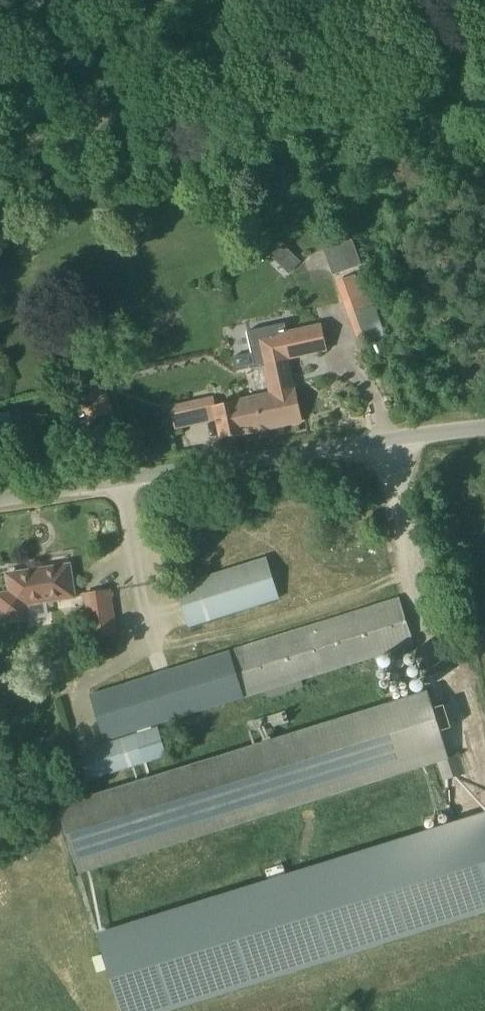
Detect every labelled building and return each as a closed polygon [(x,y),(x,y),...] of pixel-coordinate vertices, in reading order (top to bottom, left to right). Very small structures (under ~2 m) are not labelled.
[(366,263),(361,250),(358,251),(354,238),(340,243),(325,249),(334,274),(363,264),(366,263)] [(284,243),(273,254),(290,271),(301,261),(284,243)] [(366,293),(360,275),(339,282),(345,300),(344,300),(349,317),(375,308),(369,292),(366,293)] [(255,369),(262,367),(268,395),(244,400),(245,406),(241,407),(239,401),(213,407),(212,400),(171,408),(175,428),(196,423),(195,417),(216,412),(222,439),(301,421),(296,398),(294,398),(285,358),(324,350),(318,324),(287,331),(286,323),(247,332),(255,369)] [(71,403),(77,401),(100,391),(96,380),(67,392),(71,403)] [(189,628),(279,600),(267,558),(176,586),(189,628)] [(31,619),(29,603),(75,596),(72,565),(8,575),(10,590),(0,592),(0,624),(31,619)] [(91,639),(117,635),(110,591),(84,595),(91,639)] [(105,743),(166,724),(414,646),(399,598),(90,695),(105,743)] [(79,875),(450,759),(429,691),(58,807),(79,875)] [(86,783),(167,758),(159,728),(77,754),(86,783)] [(101,934),(125,1010),(167,1010),(484,912),(484,815),(101,934)]
